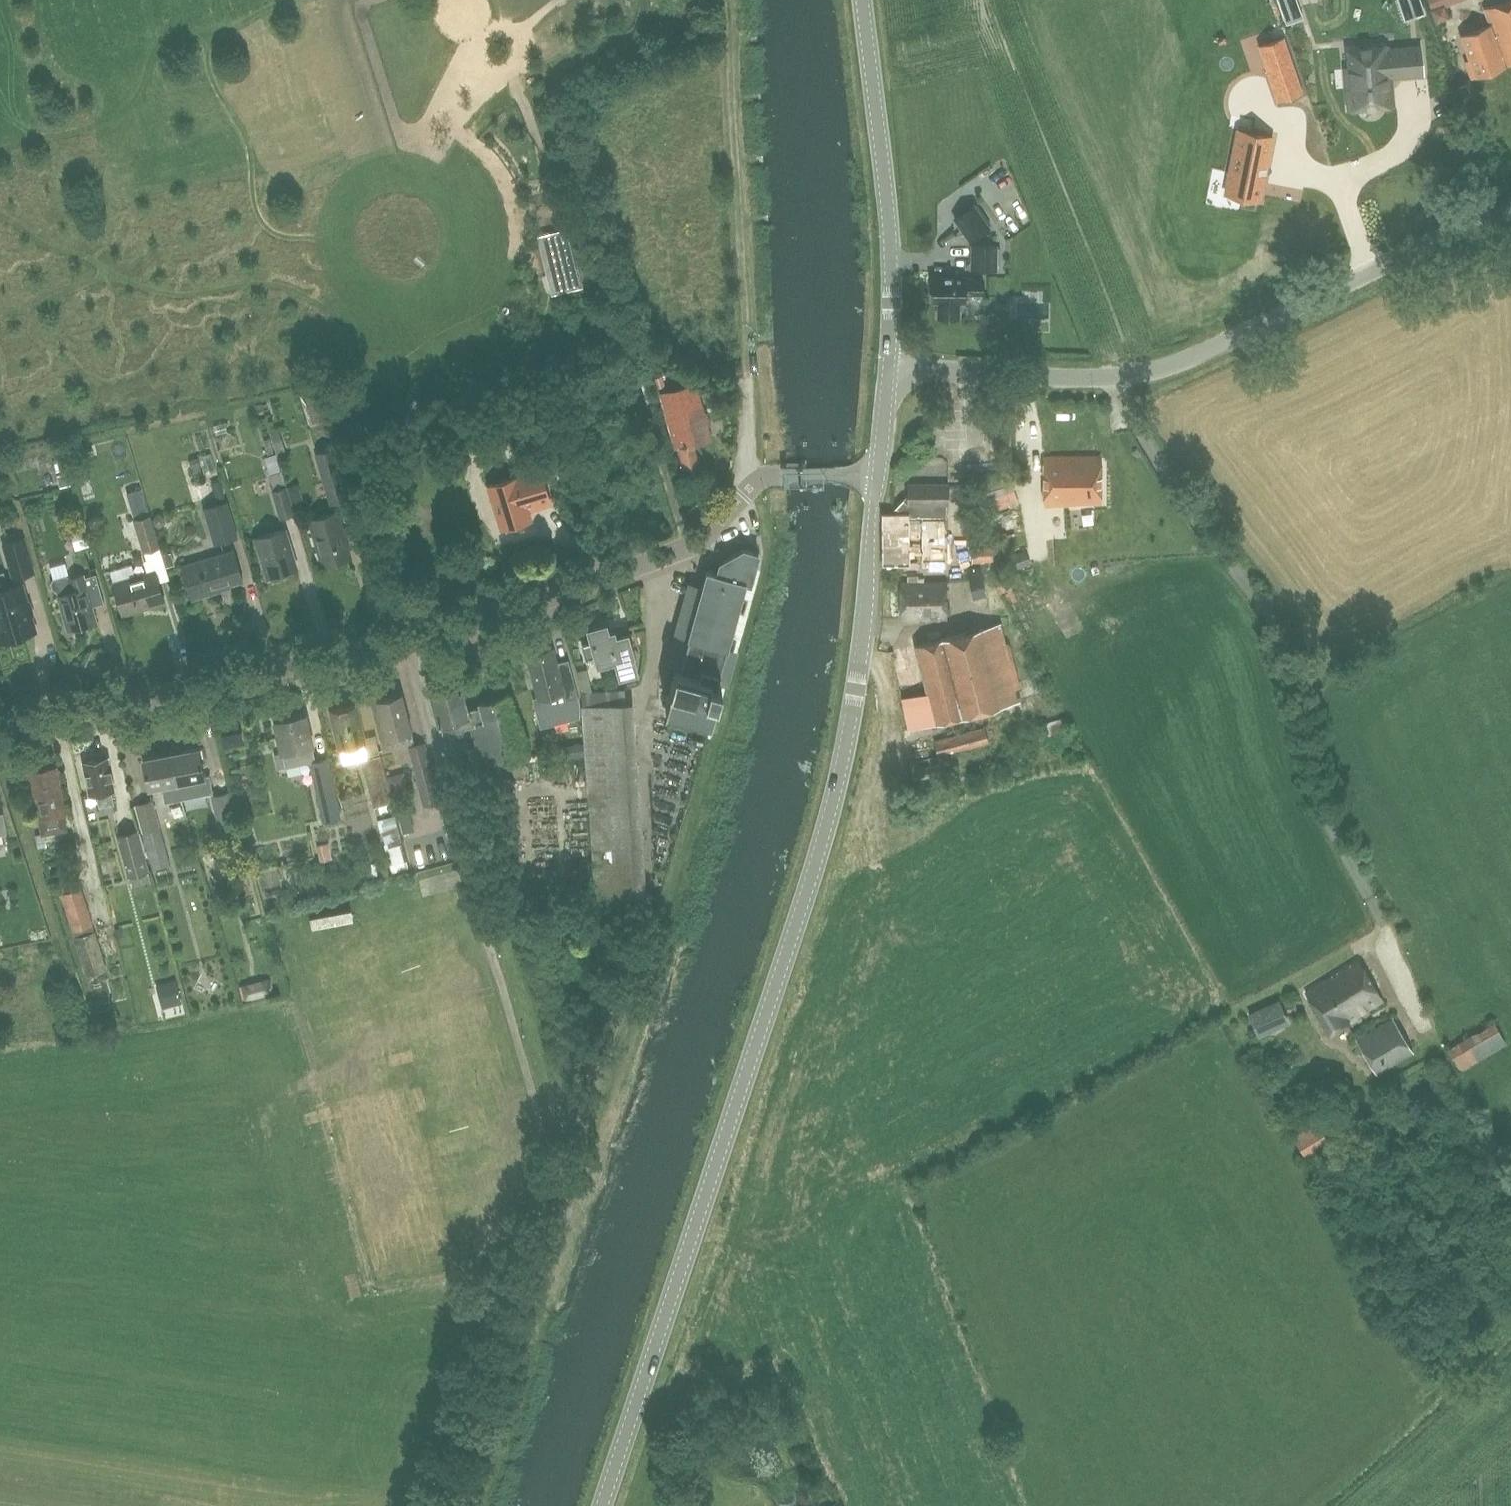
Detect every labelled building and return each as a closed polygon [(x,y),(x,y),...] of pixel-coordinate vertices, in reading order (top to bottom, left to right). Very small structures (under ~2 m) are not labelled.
[(1404,18),(1423,11),(1419,0),(1398,0),(1404,18)] [(1510,64),(1510,0),(1505,0),(1484,7),(1490,25),(1460,36),(1469,61),(1465,62),(1470,77),(1474,76),(1474,77),(1510,64)] [(1430,9),(1434,21),(1446,17),(1442,5),(1430,9)] [(1350,67),(1346,67),(1348,87),(1350,108),(1391,104),(1389,77),(1423,73),(1420,44),(1386,47),(1386,45),(1348,49),(1350,67)] [(1268,84),(1255,58),(1243,64),(1248,74),(1237,80),(1245,96),(1268,84)] [(1470,94),(1466,83),(1458,86),(1462,97),(1470,94)] [(1232,183),(1259,190),(1273,129),(1240,121),(1230,163),(1236,164),(1232,183)] [(973,203),(954,216),(970,240),(990,226),(973,203)] [(997,269),(997,243),(970,242),(969,268),(997,269)] [(964,276),(933,276),(932,300),(938,300),(938,316),(958,316),(958,300),(964,300),(964,293),(983,293),(983,278),(964,278),(964,276)] [(701,469),(693,441),(699,440),(693,421),(702,418),(698,403),(702,402),(699,393),(695,395),(692,383),(677,388),(680,401),(664,406),(676,444),(677,444),(685,473),(701,469)] [(229,444),(216,448),(223,467),(236,462),(229,444)] [(313,451),(329,503),(349,497),(334,445),(313,451)] [(263,456),(272,486),(284,483),(277,456),(275,452),(263,456)] [(1045,456),(1045,505),(1101,504),(1100,455),(1045,456)] [(549,497),(536,456),(508,464),(512,477),(488,484),(501,527),(530,518),(527,509),(534,505),(534,502),(549,497)] [(59,486),(70,483),(67,472),(56,474),(59,486)] [(208,497),(207,480),(162,483),(163,500),(208,497)] [(908,573),(918,573),(918,562),(922,562),(946,562),(946,515),(945,515),(945,504),(948,504),(948,481),(906,481),(906,495),(893,509),(893,513),(882,513),(882,564),(908,564),(908,573)] [(294,504),(288,485),(286,486),(286,485),(270,489),(279,518),(294,513),(292,505),(294,504)] [(160,546),(150,513),(148,513),(143,497),(127,502),(131,515),(134,514),(135,517),(132,518),(141,551),(160,546)] [(237,537),(227,500),(202,507),(212,544),(237,537)] [(973,506),(974,515),(1004,511),(1003,502),(973,506)] [(308,519),(322,564),(351,555),(337,510),(308,519)] [(256,537),(267,575),(296,566),(284,528),(256,537)] [(4,542),(14,577),(33,571),(23,537),(4,542)] [(967,540),(968,556),(987,554),(987,539),(967,540)] [(722,683),(717,682),(746,581),(751,582),(760,552),(744,548),(721,560),(718,573),(708,570),(703,585),(681,664),(680,668),(676,667),(666,705),(712,719),(722,683)] [(233,549),(182,565),(192,597),(219,589),(218,587),(242,579),(233,549)] [(162,553),(165,565),(173,563),(170,551),(162,553)] [(966,567),(972,594),(985,591),(980,564),(966,567)] [(154,570),(139,574),(113,582),(123,613),(164,601),(154,570)] [(56,590),(68,629),(97,621),(93,605),(104,602),(96,573),(84,577),(83,572),(69,576),(65,573),(52,577),(49,581),(51,588),(56,590)] [(918,573),(908,573),(908,583),(901,583),(901,619),(947,619),(947,582),(923,582),(923,579),(918,579),(918,573)] [(703,585),(690,581),(667,660),(681,664),(703,585)] [(34,630),(21,583),(0,589),(0,640),(34,630)] [(889,652),(909,730),(1021,700),(999,623),(983,628),(889,652)] [(617,633),(616,630),(608,632),(605,624),(588,628),(592,642),(582,644),(586,658),(595,655),(597,663),(615,659),(618,670),(620,677),(639,672),(635,655),(636,654),(630,630),(622,632),(617,633)] [(424,693),(444,686),(427,635),(407,642),(424,693)] [(552,648),(527,654),(539,698),(563,692),(565,698),(577,695),(570,668),(558,671),(552,648)] [(430,694),(438,722),(440,722),(443,732),(449,731),(450,735),(464,731),(463,727),(470,725),(477,748),(469,750),(473,763),(495,757),(495,760),(524,752),(507,694),(479,702),(480,704),(467,708),(461,686),(430,694)] [(617,690),(582,693),(597,905),(636,902),(622,704),(618,705),(617,690)] [(402,693),(377,700),(370,702),(383,749),(415,741),(411,729),(402,693)] [(339,749),(366,743),(357,704),(330,710),(339,749)] [(1039,716),(1042,736),(1063,732),(1060,712),(1039,716)] [(279,718),(278,720),(275,721),(282,753),(285,766),(309,761),(323,821),(340,817),(327,756),(315,759),(312,746),(313,746),(305,714),(288,718),(287,716),(279,718)] [(937,754),(989,741),(984,725),(933,739),(937,754)] [(223,734),(224,743),(242,741),(240,732),(223,734)] [(407,745),(422,805),(439,800),(424,741),(407,745)] [(571,744),(573,757),(584,755),(582,742),(571,744)] [(177,782),(180,792),(190,790),(188,780),(203,777),(198,747),(172,753),(177,782)] [(177,782),(172,753),(143,759),(149,788),(175,782),(177,792),(180,792),(177,782)] [(345,753),(330,755),(332,776),(347,774),(345,753)] [(392,800),(380,753),(361,758),(373,805),(392,800)] [(109,756),(83,761),(89,794),(96,793),(99,806),(114,803),(111,790),(115,789),(109,756)] [(29,772),(37,818),(39,818),(42,833),(65,828),(62,814),(64,814),(56,767),(29,772)] [(337,794),(346,813),(358,807),(350,788),(337,794)] [(210,795),(217,823),(235,819),(228,790),(210,795)] [(169,863),(151,799),(134,803),(152,868),(169,863)] [(113,803),(99,806),(100,814),(115,811),(113,803)] [(414,829),(409,809),(397,813),(402,833),(414,829)] [(408,867),(395,815),(376,819),(379,831),(381,830),(391,872),(408,867)] [(151,881),(137,828),(116,833),(130,886),(151,881)] [(336,853),(348,849),(343,835),(331,840),(336,853)] [(331,858),(328,841),(316,843),(319,860),(331,858)] [(106,970),(77,874),(56,880),(86,976),(106,970)] [(16,889),(20,900),(37,895),(33,884),(16,889)] [(257,897),(258,909),(271,908),(270,896),(257,897)] [(1358,959),(1305,991),(1330,1033),(1349,1022),(1348,1020),(1382,999),(1358,959)] [(244,1002),(271,995),(266,976),(239,983),(244,1002)] [(1276,999),(1249,1012),(1260,1035),(1287,1022),(1276,999)] [(1376,1073),(1413,1051),(1392,1016),(1355,1038),(1376,1073)] [(1494,1022),(1447,1049),(1460,1072),(1507,1045),(1494,1022)] [(1306,1158),(1330,1143),(1316,1120),(1292,1135),(1306,1158)]
